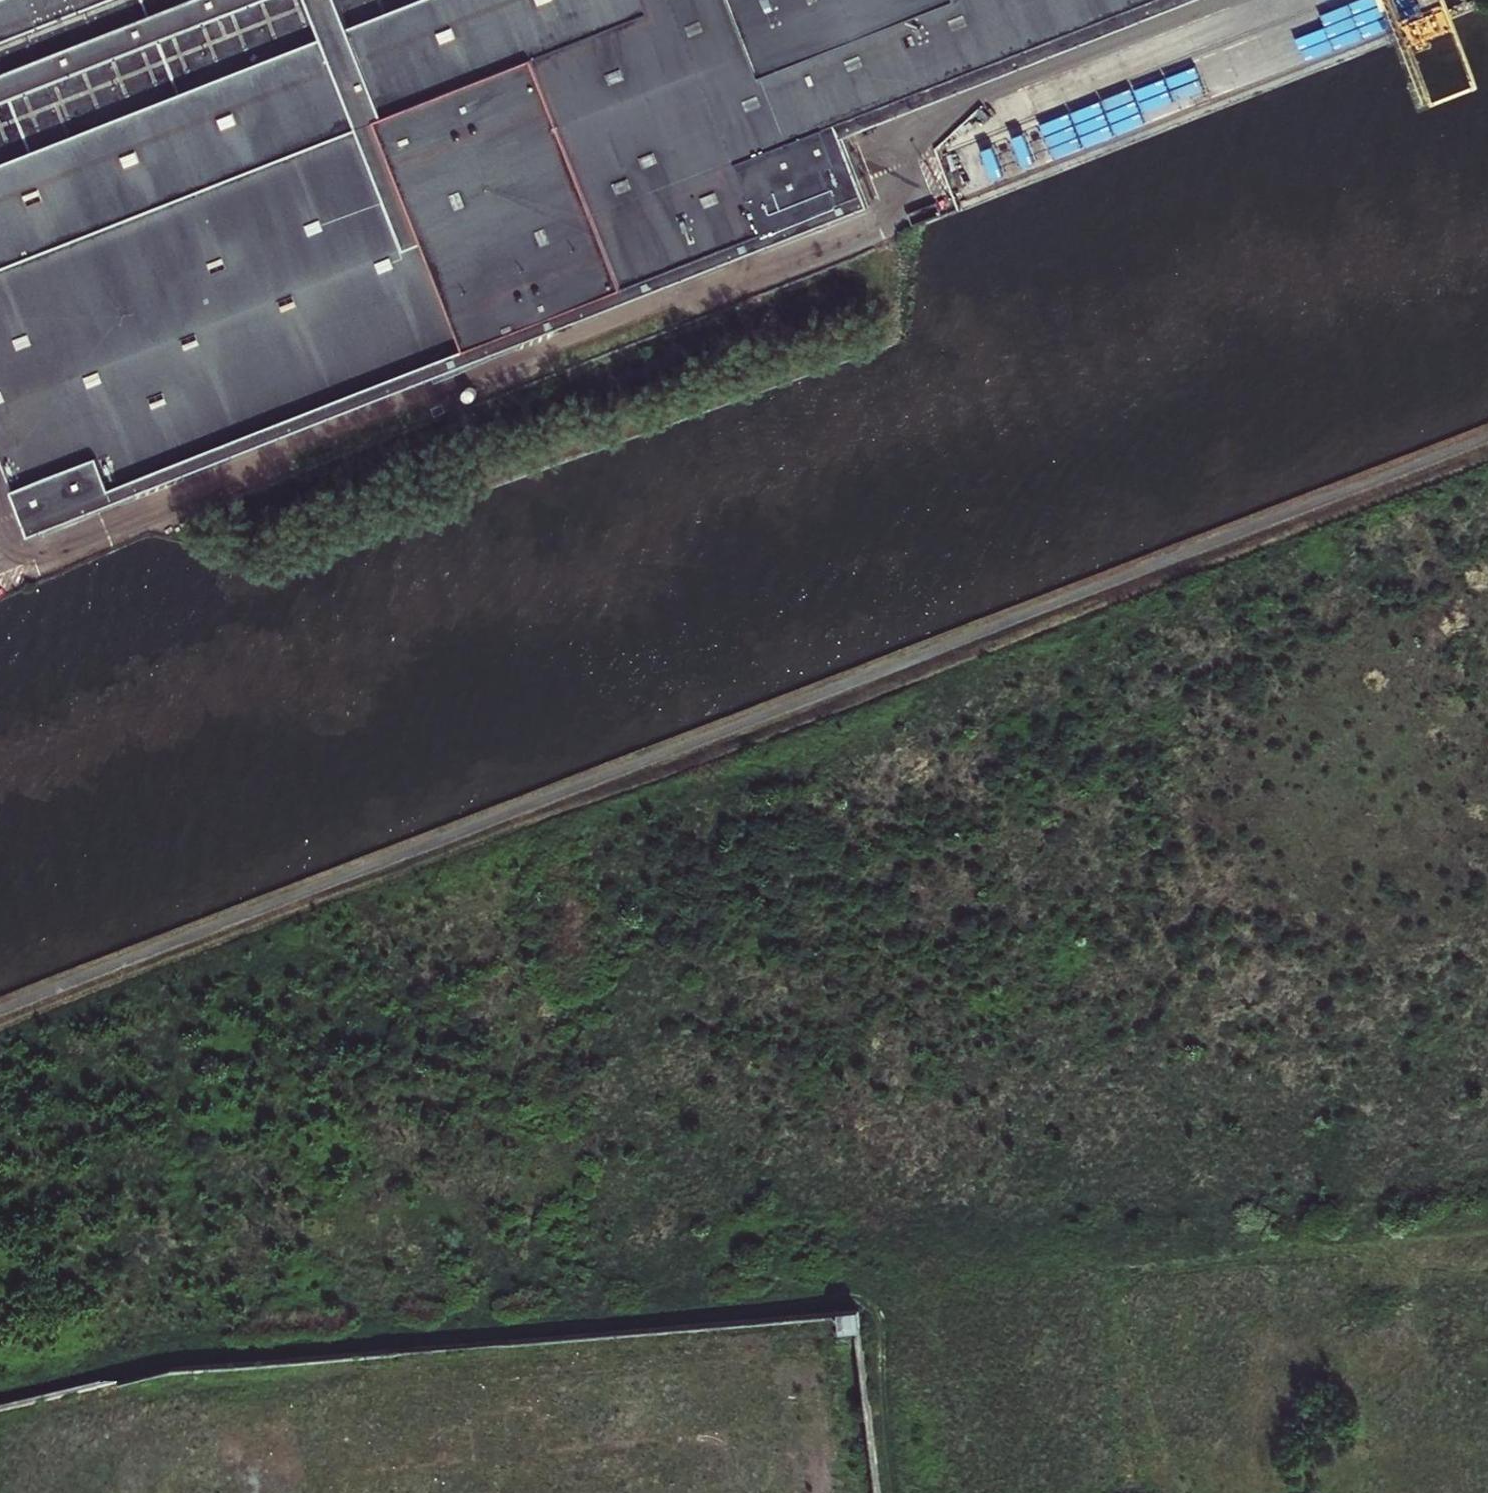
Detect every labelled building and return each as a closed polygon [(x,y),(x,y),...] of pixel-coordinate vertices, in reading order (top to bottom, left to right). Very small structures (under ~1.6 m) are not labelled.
[(39,532),(127,497),(122,483),(421,366),(427,363),(877,186),(855,129),(850,117),(1148,0),(0,0),(0,431),(39,532)] [(850,117),(855,129),(881,119),(1184,0),(1148,0),(850,117)] [(877,186),(427,363),(433,378),(883,201),(877,186)] [(421,366),(122,483),(127,497),(425,380),(421,366)] [(853,1310),(854,1320),(865,1318),(863,1308),(853,1310)]
